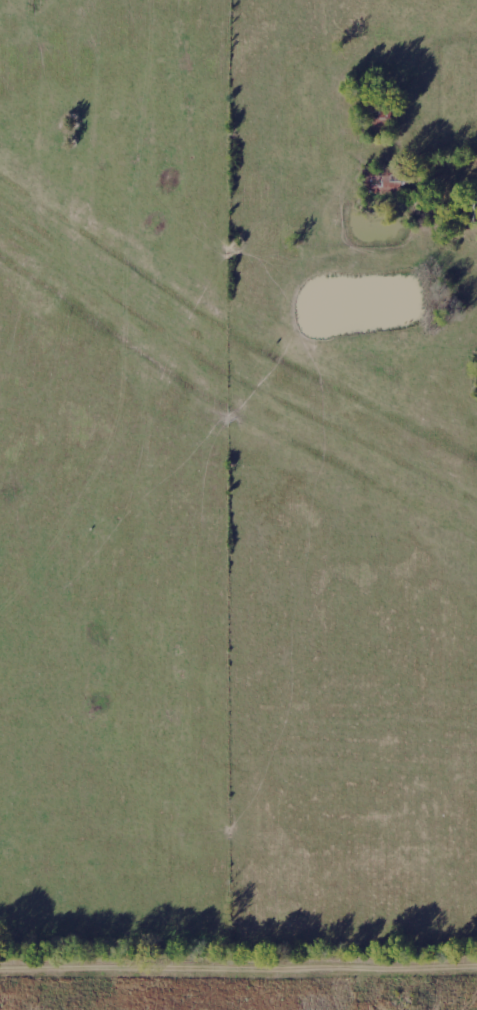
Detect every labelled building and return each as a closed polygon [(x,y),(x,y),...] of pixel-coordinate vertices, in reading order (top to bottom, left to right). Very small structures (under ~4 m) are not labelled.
[(364,167),(364,191),(376,191),(376,190),(402,190),(402,182),(391,182),(391,167),(364,167)]
